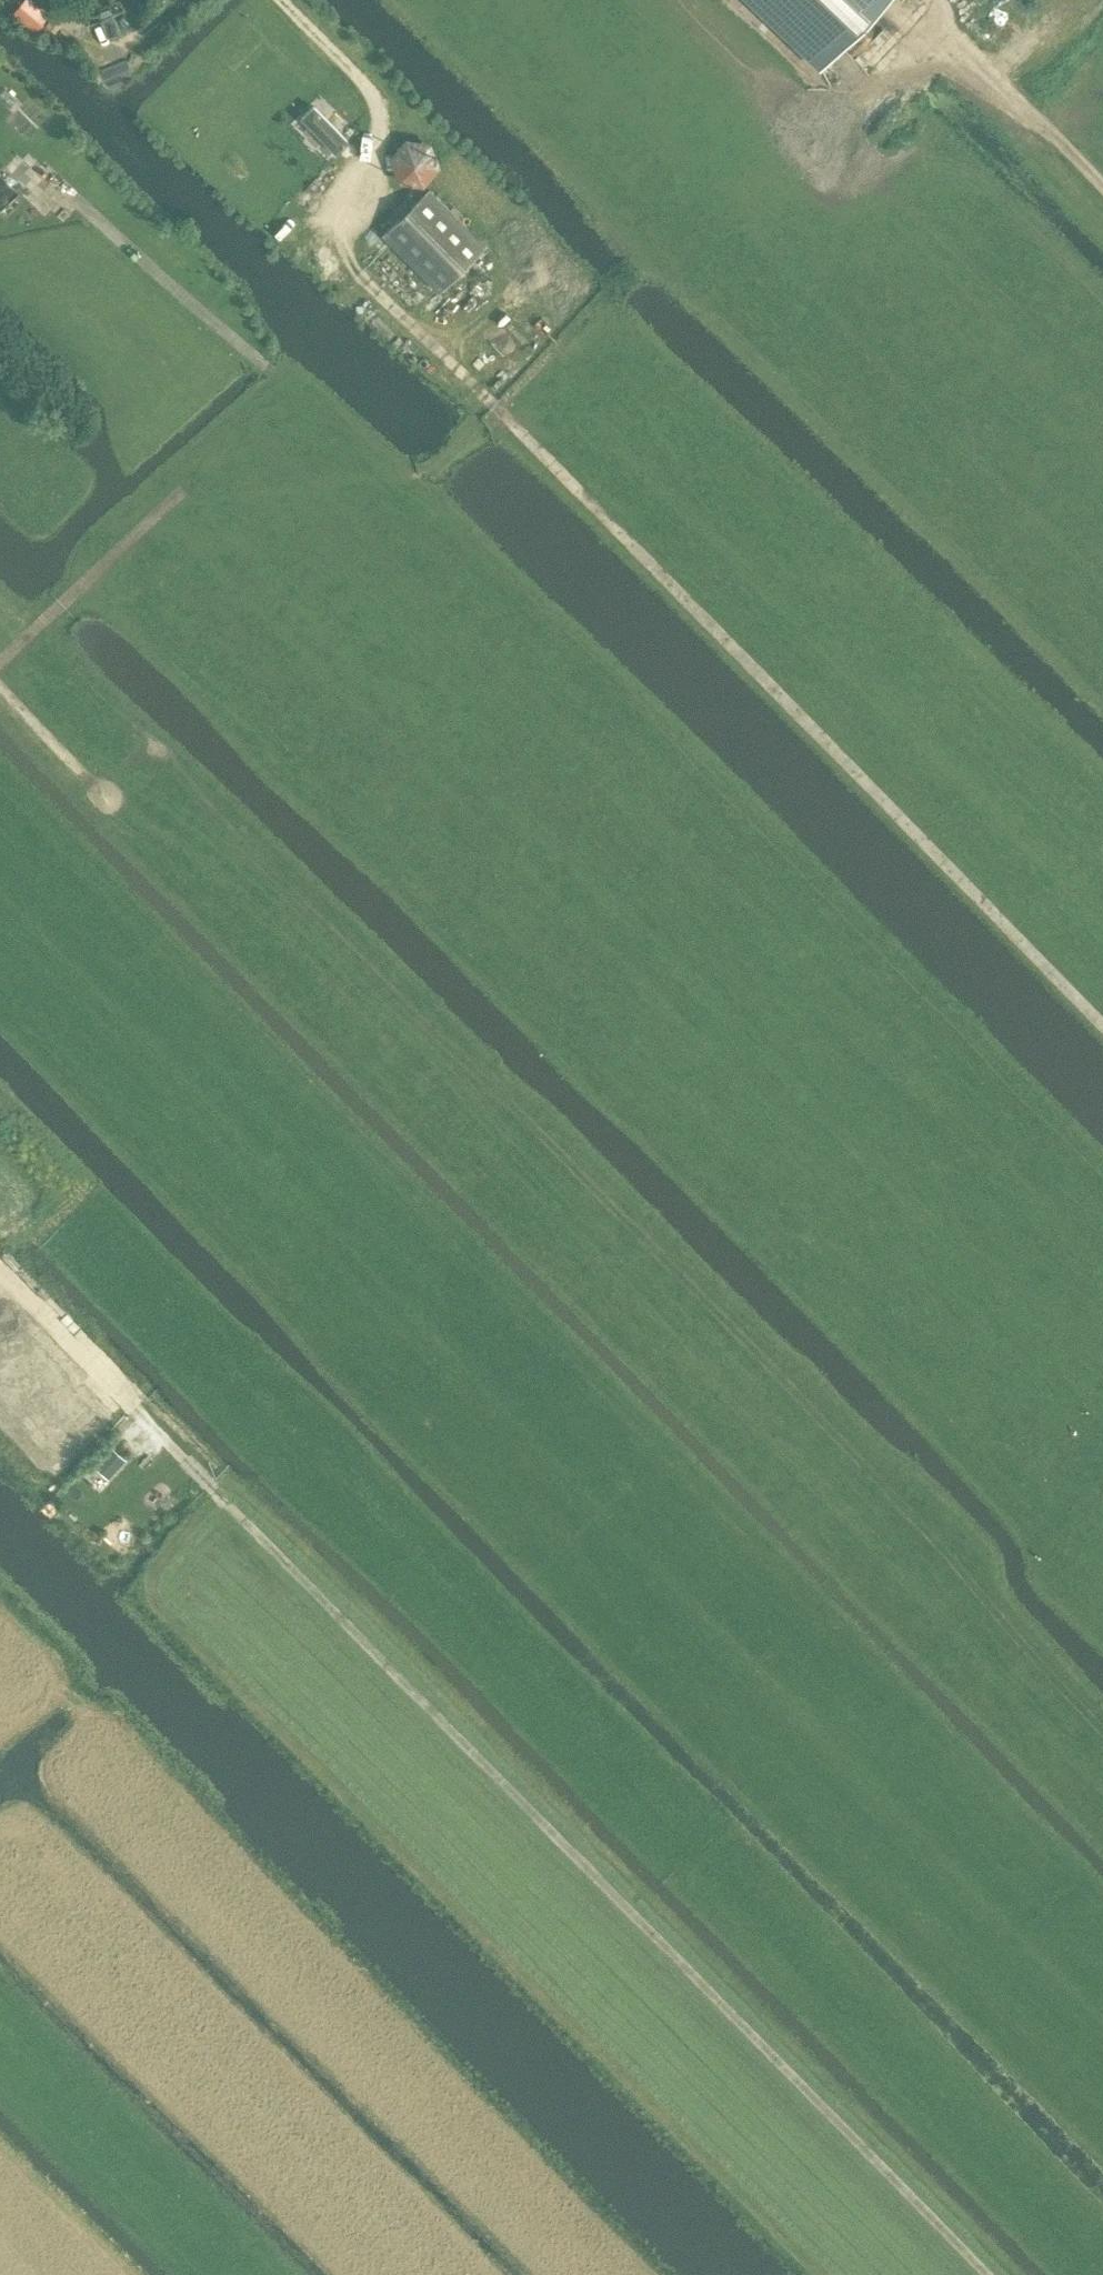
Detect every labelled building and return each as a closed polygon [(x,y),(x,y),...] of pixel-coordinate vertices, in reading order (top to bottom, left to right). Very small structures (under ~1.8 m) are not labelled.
[(31,0),(23,0),(13,11),(35,30),(48,15),(31,0)] [(846,87),(925,3),(923,0),(754,0),(846,87)] [(313,105),(301,117),(336,153),(349,141),(313,105)] [(390,161),(399,182),(424,186),(440,166),(431,142),(405,140),(390,161)] [(384,235),(440,292),(486,246),(430,189),(384,235)]
